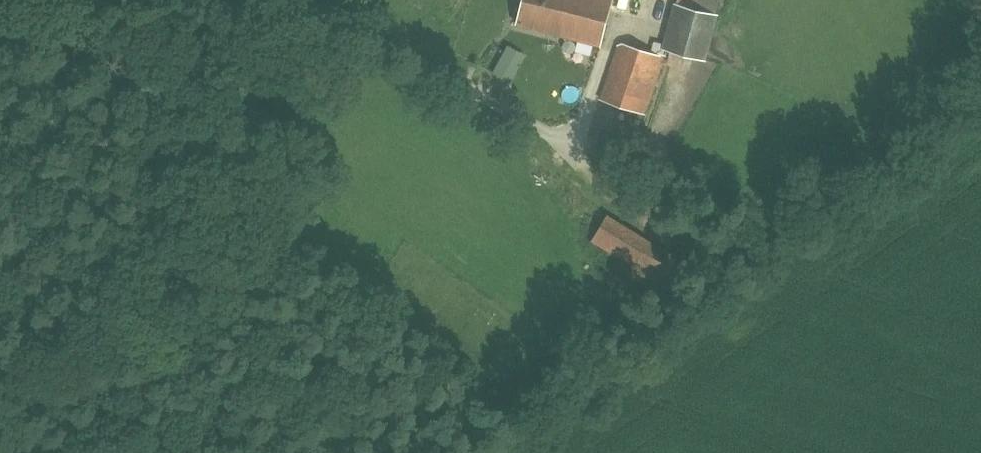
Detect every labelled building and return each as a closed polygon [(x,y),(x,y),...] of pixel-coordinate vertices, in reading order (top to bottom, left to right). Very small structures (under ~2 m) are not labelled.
[(518,23),(553,33),(561,0),(524,0),(518,23)] [(553,33),(602,46),(614,0),(561,0),(553,33)] [(672,6),(698,12),(713,15),(717,0),(673,0),(672,6)] [(672,6),(667,5),(657,52),(665,54),(687,59),(698,12),(672,6)] [(490,72),(509,82),(525,54),(506,43),(490,72)] [(591,47),(575,43),(572,55),(588,59),(591,47)] [(664,57),(632,46),(613,103),(644,113),(664,57)] [(687,59),(665,54),(662,66),(686,72),(689,60),(687,59)] [(607,216),(585,250),(650,292),(672,259),(607,216)]
